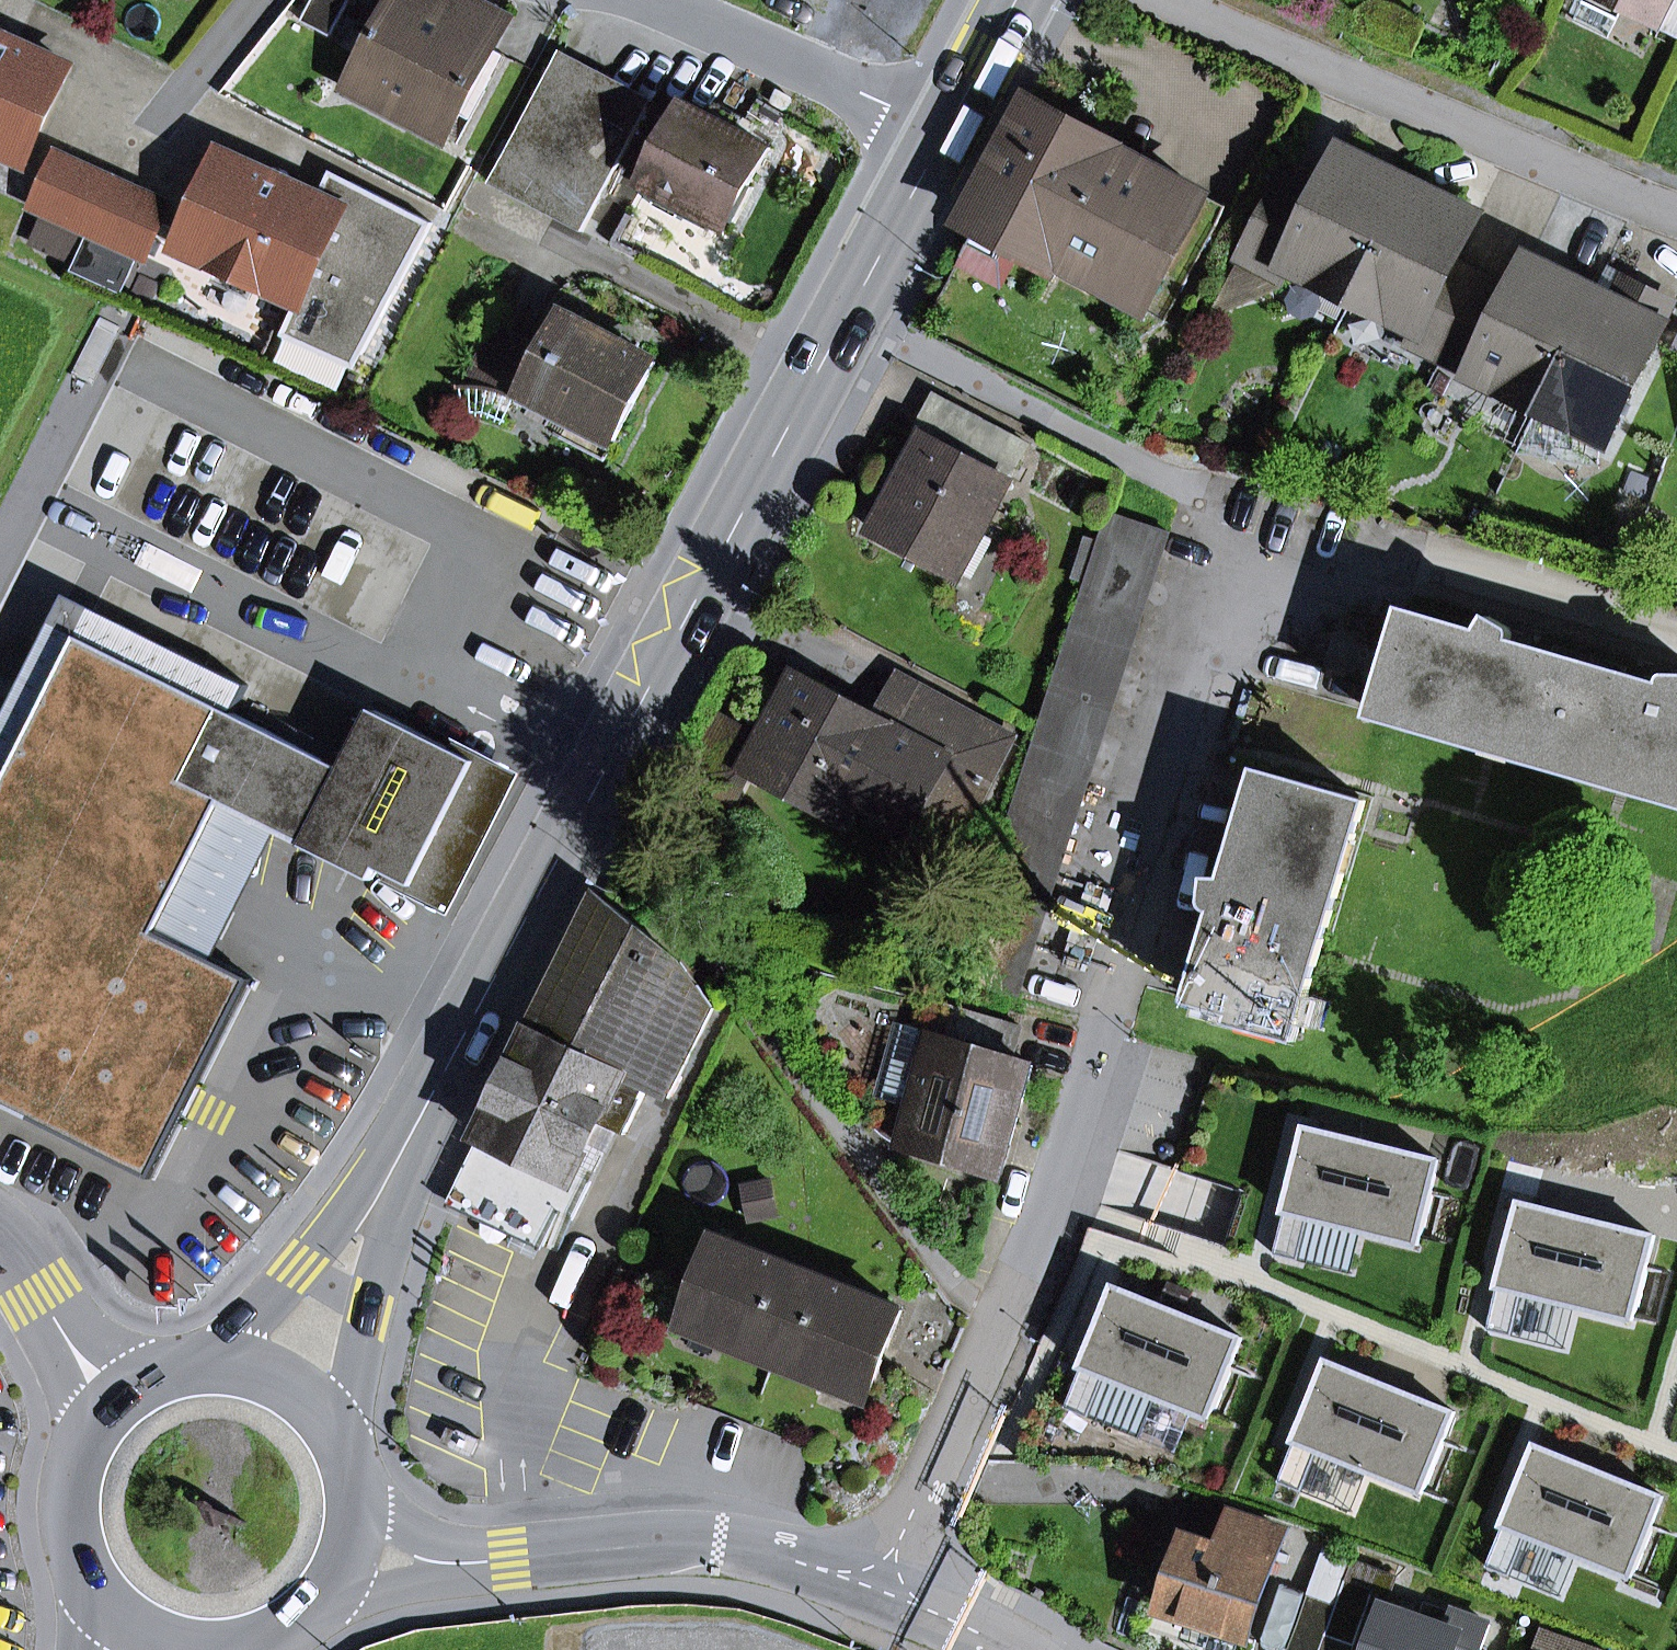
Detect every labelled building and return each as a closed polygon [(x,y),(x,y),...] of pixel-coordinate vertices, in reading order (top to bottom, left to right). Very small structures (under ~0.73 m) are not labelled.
[(331,36),(350,0),(313,0),(302,21),(331,36)] [(445,140),(494,48),(411,5),(402,0),(395,0),(358,71),(411,100),(411,122),(445,140)] [(509,19),(473,0),(414,0),(411,5),(494,48),(509,19)] [(1608,39),(1624,8),(1608,0),(1585,0),(1574,22),(1608,39)] [(1624,8),(1676,34),(1676,0),(1608,0),(1624,8)] [(26,162),(69,67),(0,35),(0,150),(26,162)] [(583,232),(648,109),(556,60),(491,183),(583,232)] [(411,122),(411,100),(358,71),(348,88),(411,122)] [(1096,283),(1166,320),(1227,207),(1029,100),(964,220),(980,228),(1008,244),(1054,268),(1058,262),(1065,248),(1103,268),(1096,283)] [(771,149),(736,131),(743,118),(718,105),(711,119),(685,105),(644,184),(660,192),(652,206),(677,219),(684,205),(728,227),(731,222),(733,223),(771,149)] [(1324,286),(1330,274),(1356,287),(1358,288),(1410,182),(1343,149),(1319,198),(1282,180),(1244,258),(1283,277),(1287,268),(1324,286)] [(283,335),(359,371),(431,221),(331,174),(319,198),(225,153),(180,247),(298,303),(283,335)] [(59,155),(35,208),(91,232),(114,180),(59,155)] [(91,232),(146,258),(170,205),(114,180),(91,232)] [(1413,342),(1443,357),(1481,280),(1452,266),(1478,215),(1410,182),(1358,288),(1360,289),(1387,302),(1381,314),(1418,332),(1413,342)] [(971,245),(1000,260),(1008,244),(980,228),(971,245)] [(1096,283),(1103,268),(1065,248),(1058,262),(1096,283)] [(1510,395),(1516,383),(1542,396),(1543,397),(1596,291),(1528,258),(1510,294),(1481,280),(1443,357),(1473,372),(1471,376),(1510,395)] [(1599,292),(1629,307),(1639,287),(1609,272),(1599,292)] [(1323,289),(1349,302),(1356,287),(1330,274),(1324,286),(1323,289)] [(1567,423),(1605,442),(1673,304),(1639,287),(1629,307),(1599,292),(1596,291),(1543,397),(1545,398),(1572,411),(1567,423)] [(1381,314),(1387,302),(1360,289),(1352,304),(1379,317),(1381,314)] [(564,314),(544,351),(499,327),(468,386),(494,391),(568,428),(572,419),(615,441),(656,363),(564,314)] [(1508,398),(1535,411),(1542,396),(1516,383),(1510,395),(1508,398)] [(1567,423),(1572,411),(1545,398),(1538,413),(1565,426),(1567,423)] [(958,578),(1030,445),(945,400),(906,472),(894,495),(874,532),(958,578)] [(610,450),(615,441),(572,419),(568,428),(610,450)] [(883,489),(894,495),(906,472),(895,466),(883,489)] [(1109,513),(958,976),(1018,995),(1169,532),(1109,513)] [(82,637),(234,714),(249,685),(68,594),(0,729),(0,799),(82,637)] [(1482,631),(1404,609),(1373,715),(1413,727),(1418,711),(1451,721),(1446,736),(1486,748),(1490,732),(1524,742),(1520,758),(1595,780),(1599,764),(1633,774),(1628,790),(1670,802),(1675,786),(1676,787),(1676,676),(1670,676),(1664,684),(1513,640),(1512,630),(1499,623),(1490,617),(1482,631)] [(255,980),(217,961),(159,932),(224,804),(281,833),(373,880),(374,880),(380,868),(415,886),(477,762),(375,711),(345,769),(234,714),(82,637),(0,799),(0,1102),(154,1179),(193,1102),(255,980)] [(967,822),(1012,737),(911,684),(891,721),(875,712),(799,672),(762,740),(723,720),(692,779),(699,808),(722,820),(748,771),(843,822),(853,803),(911,834),(928,801),(967,822)] [(875,712),(891,721),(911,684),(895,675),(875,712)] [(1413,727),(1446,736),(1451,721),(1418,711),(1413,727)] [(1486,748),(1520,758),(1524,742),(1490,732),(1486,748)] [(415,886),(456,906),(518,783),(477,762),(415,886)] [(1595,780),(1628,790),(1633,774),(1599,764),(1595,780)] [(1366,801),(1260,770),(1226,882),(1211,880),(1208,901),(1218,912),(1191,1002),(1237,1016),(1240,1009),(1300,1027),(1345,874),(1329,870),(1339,836),(1355,841),(1366,801)] [(159,932),(217,961),(242,911),(254,887),(281,833),(224,804),(159,932)] [(1329,870),(1345,874),(1355,841),(1339,836),(1329,870)] [(647,1089),(669,1099),(714,1007),(681,962),(600,895),(452,1205),(542,1249),(602,1125),(616,1132),(624,1136),(647,1089)] [(913,1118),(905,1145),(1001,1174),(1033,1067),(1012,1060),(1023,1027),(821,972),(803,1033),(858,1103),(913,1118)] [(1297,1043),(1300,1027),(1240,1009),(1237,1016),(1232,1024),(1297,1043)] [(878,1129),(905,1145),(913,1118),(858,1103),(878,1129)] [(542,1249),(556,1255),(616,1132),(602,1125),(542,1249)] [(1441,1160),(1308,1127),(1276,1255),(1301,1261),(1311,1219),(1364,1232),(1420,1246),(1441,1160)] [(744,1187),(750,1220),(778,1215),(771,1182),(744,1187)] [(1654,1236),(1521,1203),(1489,1330),(1514,1337),(1524,1294),(1577,1307),(1633,1321),(1654,1236)] [(1301,1261),(1353,1274),(1364,1232),(1311,1219),(1301,1261)] [(731,1334),(726,1345),(774,1364),(810,1274),(718,1238),(686,1317),(691,1318),(731,1334)] [(871,1390),(902,1311),(810,1274),(774,1364),(823,1383),(827,1373),(865,1388),(871,1390)] [(1245,1338),(1118,1287),(1068,1408),(1091,1418),(1108,1377),(1158,1398),(1212,1419),(1245,1338)] [(1514,1337),(1567,1350),(1577,1307),(1524,1294),(1514,1337)] [(724,1350),(726,1345),(731,1334),(691,1318),(685,1334),(724,1350)] [(1457,1412),(1330,1361),(1280,1483),(1303,1492),(1320,1451),(1370,1472),(1424,1494),(1457,1412)] [(859,1403),(865,1388),(827,1373),(823,1383),(821,1389),(859,1403)] [(1091,1418),(1142,1438),(1158,1398),(1108,1377),(1091,1418)] [(477,1449),(481,1440),(459,1430),(451,1448),(473,1458),(477,1449)] [(1665,1497),(1538,1445),(1488,1567),(1511,1577),(1527,1536),(1578,1557),(1632,1578),(1665,1497)] [(1303,1492),(1354,1512),(1370,1472),(1320,1451),(1303,1492)] [(1147,1603),(1132,1643),(1151,1649),(1253,1649),(1257,1640),(1247,1637),(1284,1534),(1234,1516),(1221,1550),(1191,1538),(1165,1609),(1147,1603)] [(1511,1577),(1562,1597),(1578,1557),(1527,1536),(1511,1577)] [(1327,1634),(1353,1562),(1324,1552),(1289,1649),(1321,1649),(1327,1634)] [(1353,1562),(1327,1634),(1357,1644),(1376,1590),(1390,1595),(1396,1577),(1353,1562)] [(1114,1637),(1132,1643),(1147,1603),(1151,1591),(1133,1585),(1114,1637)] [(1383,1609),(1368,1649),(1478,1649),(1486,1626),(1452,1614),(1446,1632),(1383,1609)] [(1535,1649),(1598,1649),(1542,1630),(1535,1649)] [(1357,1644),(1327,1634),(1321,1649),(1355,1649),(1357,1644)]
